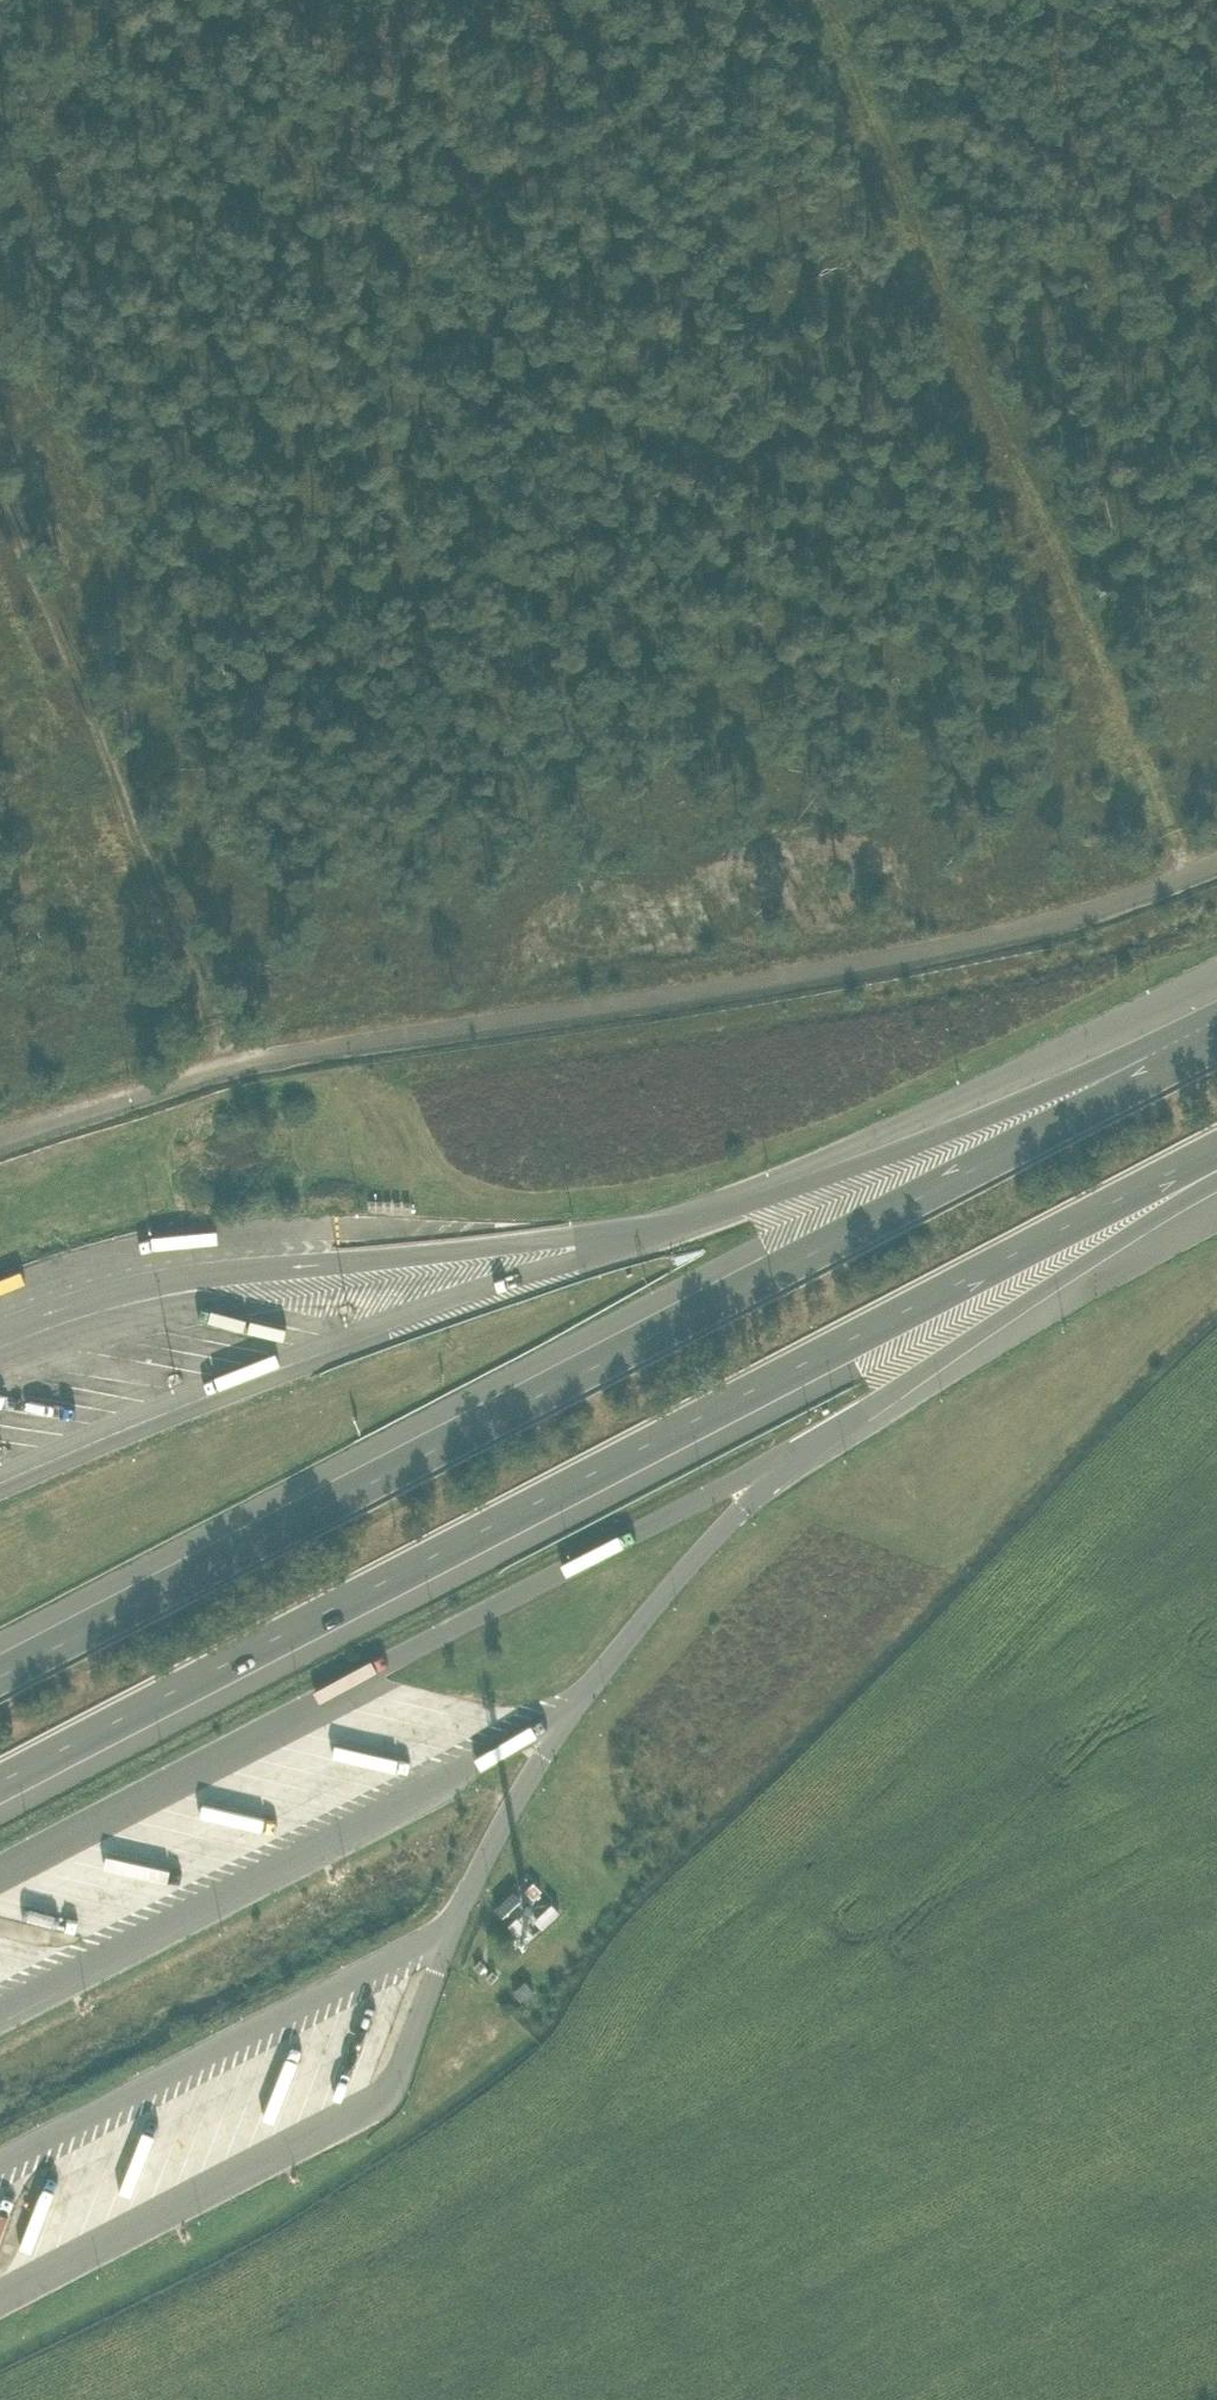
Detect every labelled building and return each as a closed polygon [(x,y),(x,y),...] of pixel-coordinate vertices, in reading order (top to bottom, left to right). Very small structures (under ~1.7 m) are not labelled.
[(216,1822),(215,1833),(249,1838),(250,1827),(216,1822)] [(512,1889),(494,1907),(502,1915),(520,1897),(512,1889)] [(554,1901),(536,1917),(544,1925),(561,1909),(554,1901)] [(519,1915),(511,1923),(527,1940),(535,1933),(519,1915)] [(527,1978),(514,1988),(522,1999),(535,1988),(527,1978)]
